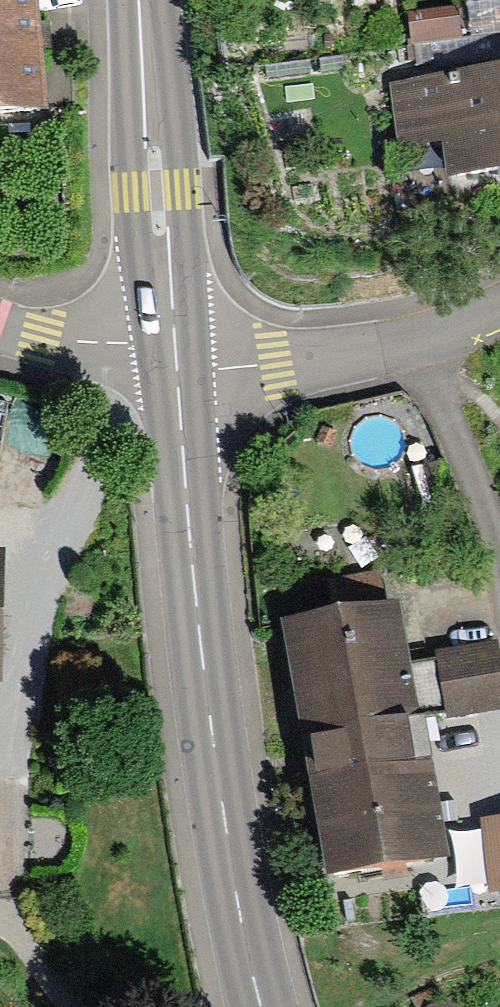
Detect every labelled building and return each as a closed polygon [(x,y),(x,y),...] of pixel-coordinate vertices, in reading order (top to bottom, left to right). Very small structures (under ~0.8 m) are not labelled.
[(46,118),(37,0),(0,0),(0,121),(46,118)] [(416,18),(417,44),(464,43),(463,16),(416,18)] [(389,83),(397,149),(444,143),(450,196),(499,190),(499,69),(389,83)] [(323,882),(443,861),(396,608),(277,630),(323,882)] [(434,657),(447,721),(499,711),(499,677),(494,646),(434,657)] [(481,823),(490,896),(499,894),(499,821),(481,823)] [(460,993),(429,1006),(466,1006),(460,993)]
